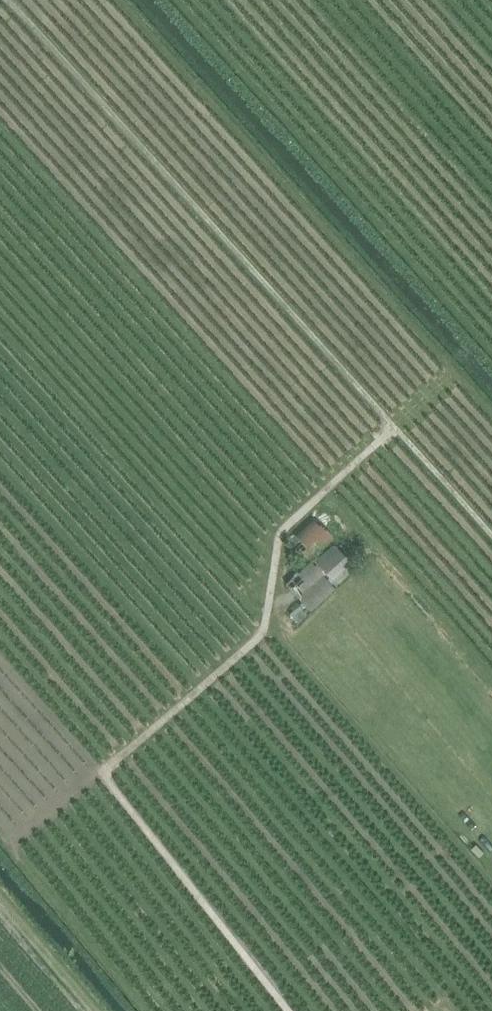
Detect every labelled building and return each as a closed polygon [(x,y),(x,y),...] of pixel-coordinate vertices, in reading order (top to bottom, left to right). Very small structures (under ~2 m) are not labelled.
[(335,538),(315,518),(289,543),(308,564),(285,585),(302,602),(289,613),(298,623),(355,568),(331,543),(335,538)]
